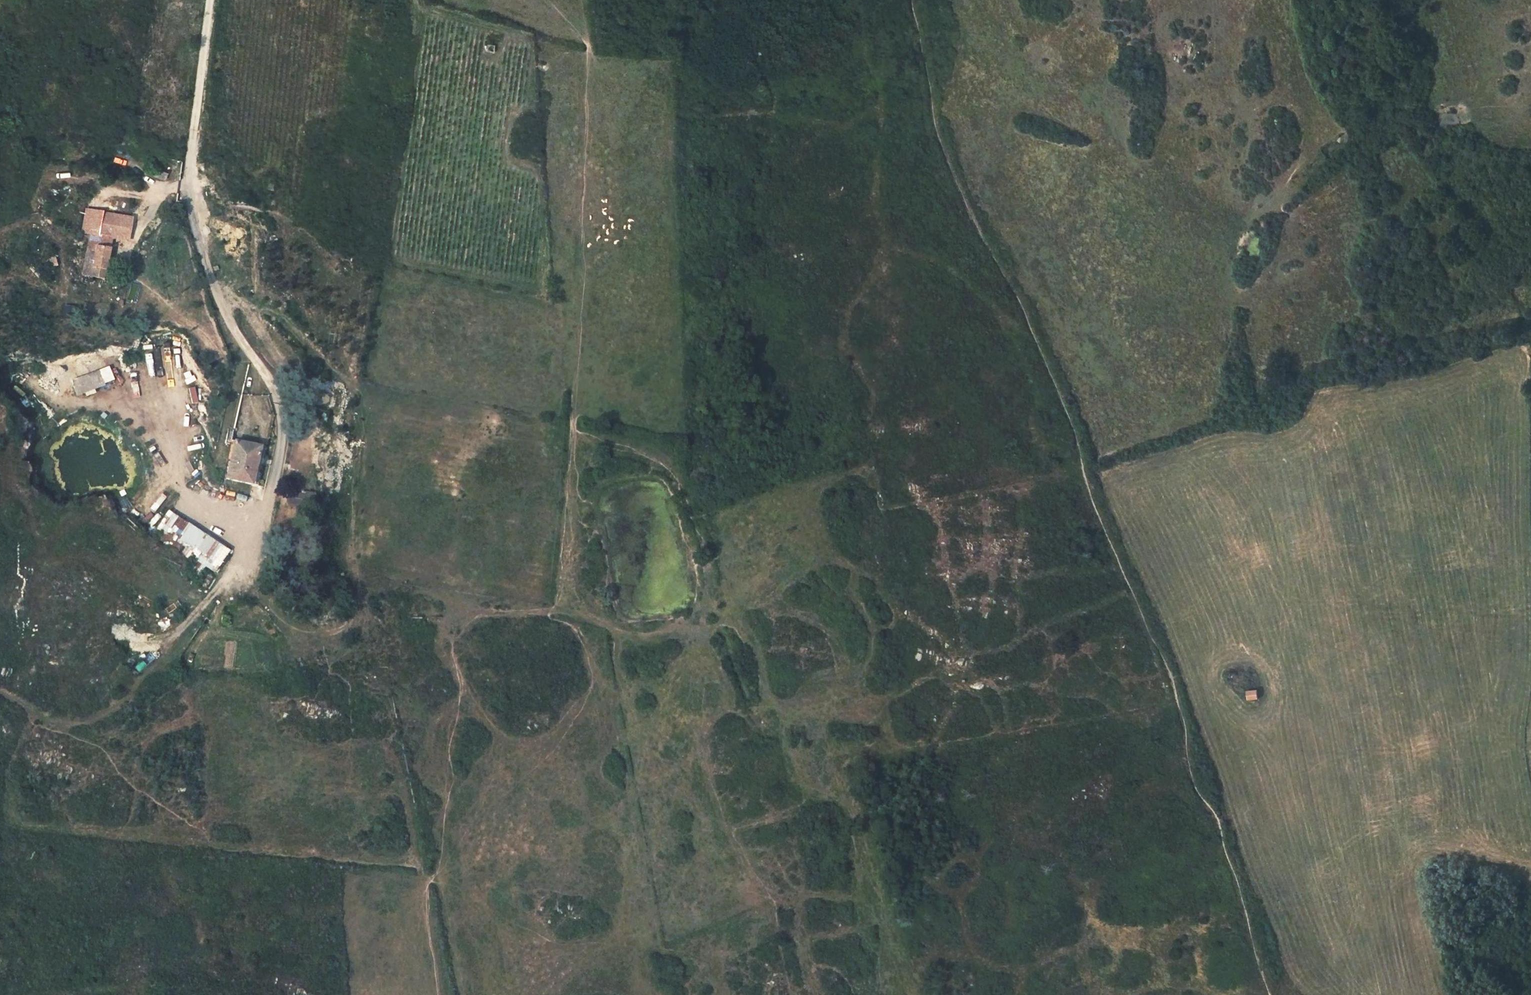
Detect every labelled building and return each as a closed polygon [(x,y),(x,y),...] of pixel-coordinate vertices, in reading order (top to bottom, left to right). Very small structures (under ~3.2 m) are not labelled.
[(496,34),(494,41),(504,44),(505,36),(496,34)] [(121,240),(106,240),(106,246),(98,246),(97,266),(107,266),(107,273),(120,274),(121,240)] [(73,393),(113,382),(109,367),(69,377),(73,393)] [(239,467),(261,473),(270,438),(247,433),(239,467)] [(226,555),(238,539),(199,508),(186,524),(226,555)] [(445,618),(444,607),(435,606),(435,618),(445,618)] [(1245,692),(1247,701),(1256,699),(1255,690),(1245,692)]
